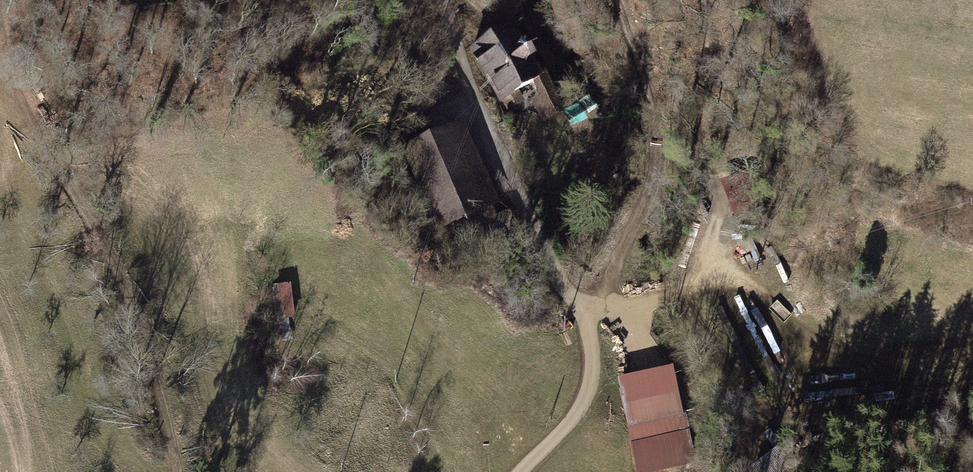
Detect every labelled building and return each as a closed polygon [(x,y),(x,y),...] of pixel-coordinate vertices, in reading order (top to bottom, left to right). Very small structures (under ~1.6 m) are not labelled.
[(514,22),(474,43),(511,112),(551,91),(514,22)] [(463,126),(408,144),(435,226),(490,208),(463,126)] [(282,317),(295,317),(294,288),(281,288),(282,317)] [(677,370),(626,379),(636,440),(687,432),(677,370)]
